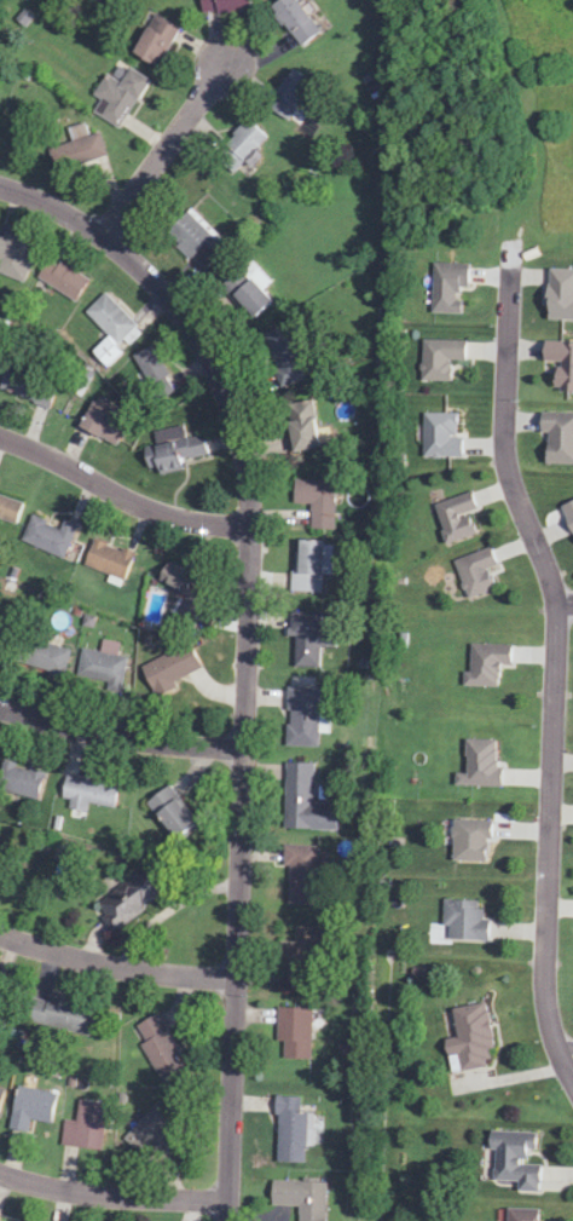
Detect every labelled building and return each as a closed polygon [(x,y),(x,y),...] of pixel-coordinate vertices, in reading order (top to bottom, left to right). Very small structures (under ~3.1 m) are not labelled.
[(248,12),(248,0),(203,0),(203,12),(248,12)] [(300,48),(320,33),(295,0),(278,0),(269,6),(300,48)] [(159,68),(177,26),(150,14),(131,56),(159,68)] [(118,129),(151,83),(125,65),(92,110),(118,129)] [(312,81),(291,69),(267,109),(289,122),(312,81)] [(213,155),(233,174),(266,138),(247,119),(213,155)] [(68,128),(76,165),(106,159),(101,134),(87,136),(85,125),(68,128)] [(225,246),(189,210),(165,233),(201,269),(225,246)] [(25,281),(36,244),(0,234),(0,273),(25,281)] [(87,282),(50,256),(37,276),(74,302),(87,282)] [(262,290),(271,282),(249,258),(221,285),(253,319),(272,301),(262,290)] [(465,264),(432,264),(432,314),(465,314),(465,264)] [(546,269),(546,320),(572,320),(572,269),(546,269)] [(84,313),(117,345),(137,325),(104,293),(84,313)] [(308,376),(289,324),(261,334),(280,387),(308,376)] [(92,350),(104,367),(121,356),(108,339),(92,350)] [(450,382),(451,361),(464,361),(464,341),(421,340),(420,382),(450,382)] [(554,391),(572,392),(572,342),(543,341),(542,362),(555,363),(554,391)] [(176,389),(149,346),(129,359),(157,402),(176,389)] [(47,410),(58,384),(9,363),(0,383),(0,389),(47,410)] [(77,428),(113,448),(130,417),(94,397),(77,428)] [(292,454),(320,448),(311,401),(283,407),(292,454)] [(423,458),(461,458),(461,413),(423,413),(423,458)] [(572,465),(572,414),(539,413),(539,434),(546,434),(545,465),(572,465)] [(208,456),(203,434),(186,439),(183,427),(152,434),(155,447),(143,450),(148,472),(157,470),(159,476),(185,470),(183,462),(208,456)] [(293,506),(312,506),(312,522),(332,522),(333,482),(293,481),(293,506)] [(447,545),(474,536),(467,514),(480,509),(473,490),(433,504),(447,545)] [(0,496),(0,522),(16,526),(22,502),(0,496)] [(59,529),(32,517),(20,541),(62,559),(76,527),(63,521),(59,529)] [(133,556),(94,539),(82,565),(121,582),(133,556)] [(323,593),(323,577),(332,577),(333,542),(294,541),(293,592),(323,593)] [(453,562),(467,600),(494,590),(487,571),(498,567),(491,547),(453,562)] [(156,582),(195,601),(205,582),(166,562),(156,582)] [(292,668),(319,668),(319,613),(292,613),(292,668)] [(11,638),(0,623),(0,646),(11,638)] [(60,680),(69,650),(24,636),(14,665),(60,680)] [(127,657),(117,656),(119,643),(101,641),(99,651),(82,648),(77,682),(122,688),(127,657)] [(497,688),(498,665),(511,666),(512,646),(468,644),(466,687),(497,688)] [(203,671),(193,645),(144,664),(154,691),(203,671)] [(286,748),(319,748),(319,689),(286,689),(286,748)] [(36,801),(45,773),(2,761),(0,769),(0,791),(36,801)] [(284,830),(338,830),(338,802),(314,802),(315,764),(284,764),(284,830)] [(114,814),(118,784),(62,776),(59,800),(69,801),(68,807),(114,814)] [(144,804),(172,843),(195,826),(167,787),(144,804)] [(452,820),(451,862),(489,863),(490,821),(452,820)] [(285,913),(319,914),(320,847),(286,846),(285,913)] [(94,907),(112,933),(166,896),(148,870),(94,907)] [(487,941),(487,901),(443,901),(443,941),(487,941)] [(277,942),(278,971),(288,971),(289,990),(323,989),(322,927),(294,927),(295,941),(277,942)] [(89,1038),(96,1006),(48,996),(46,1003),(26,998),(20,1023),(89,1038)] [(495,1050),(484,1001),(450,1009),(458,1045),(445,1047),(451,1074),(491,1065),(488,1051),(495,1050)] [(310,1060),(310,1009),(276,1009),(276,1060),(310,1060)] [(159,1013),(133,1028),(162,1080),(187,1066),(159,1013)] [(27,1133),(30,1119),(50,1124),(57,1095),(18,1086),(8,1129),(27,1133)] [(276,1098),(276,1163),(307,1162),(306,1112),(301,1112),(301,1098),(276,1098)] [(181,1119),(161,1099),(122,1138),(142,1158),(181,1119)] [(64,1121),(60,1146),(100,1151),(107,1104),(78,1100),(75,1122),(64,1121)] [(516,1193),(539,1193),(540,1132),(491,1131),(490,1182),(516,1183),(516,1193)] [(297,1207),(297,1220),(324,1220),(324,1180),(270,1180),(270,1207),(297,1207)] [(505,1209),(505,1220),(538,1220),(538,1209),(505,1209)]
